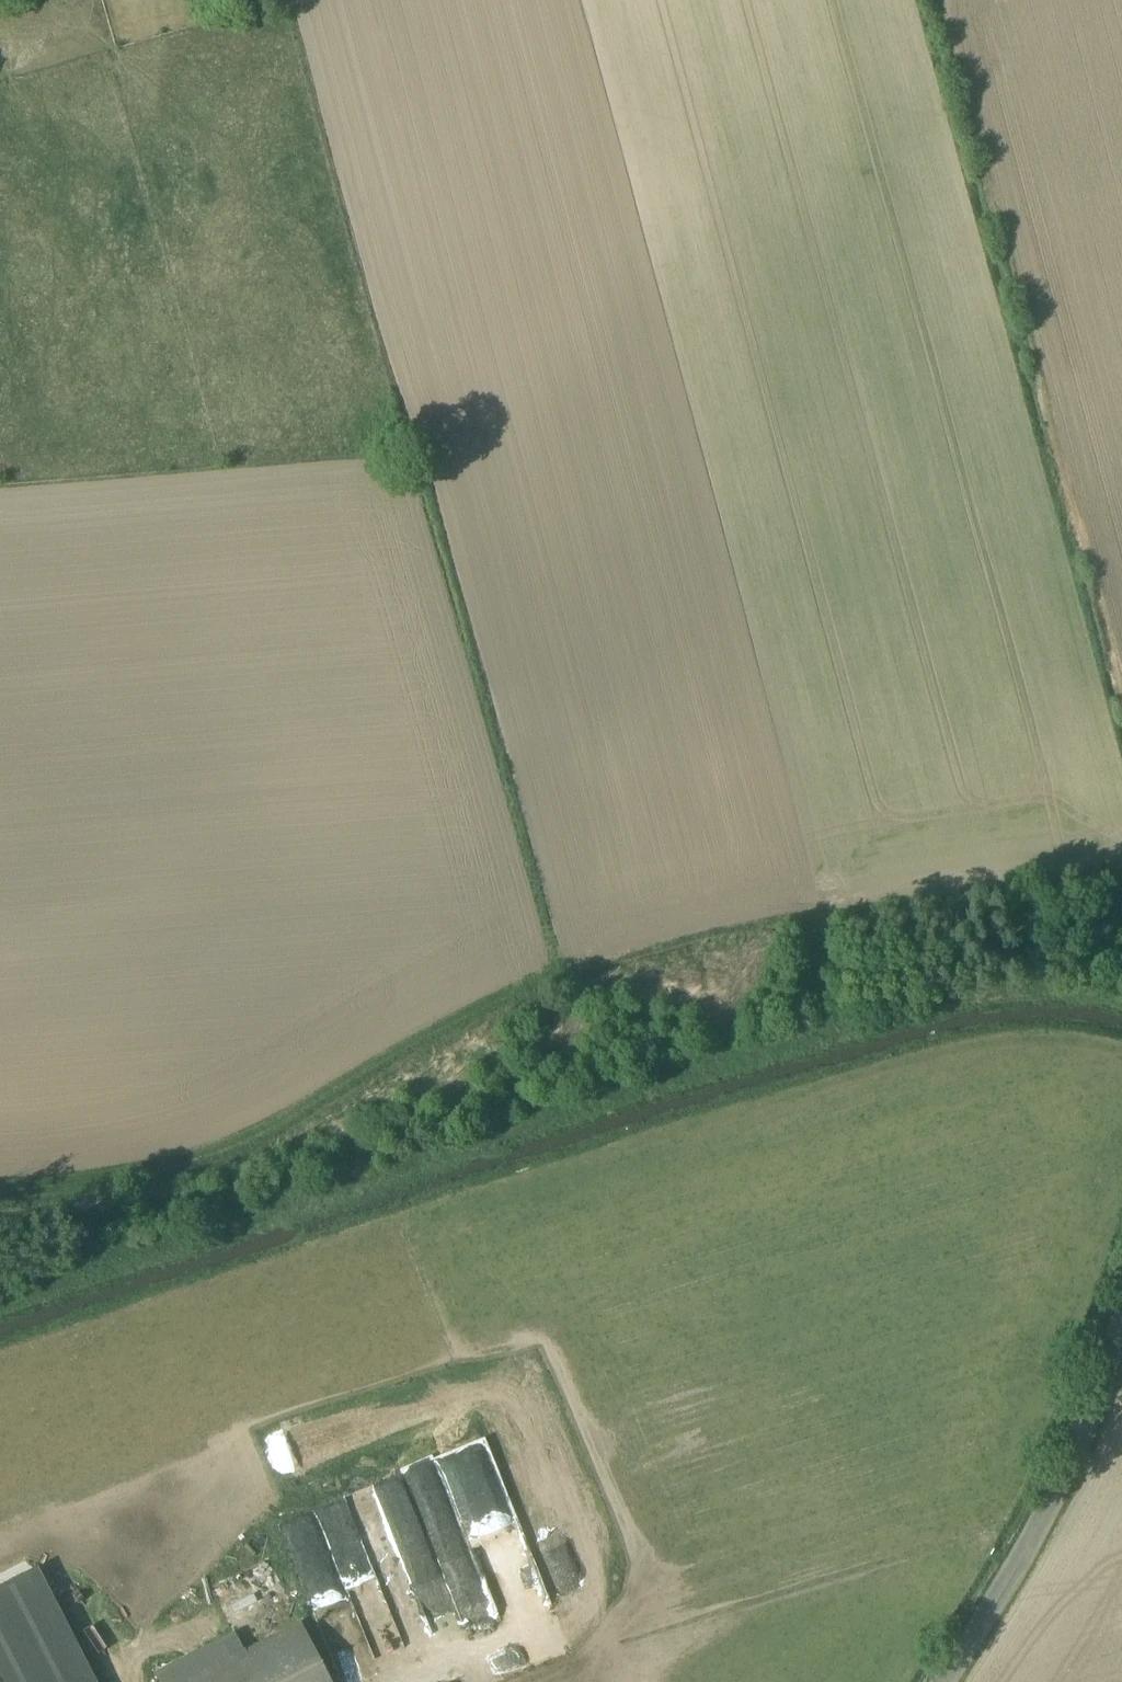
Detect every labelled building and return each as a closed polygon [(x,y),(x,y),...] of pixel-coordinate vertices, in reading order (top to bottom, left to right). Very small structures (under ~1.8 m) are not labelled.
[(34,1569),(0,1587),(0,1681),(93,1681),(34,1569)] [(298,1621),(242,1650),(232,1632),(154,1672),(159,1681),(329,1681),(298,1621)]
